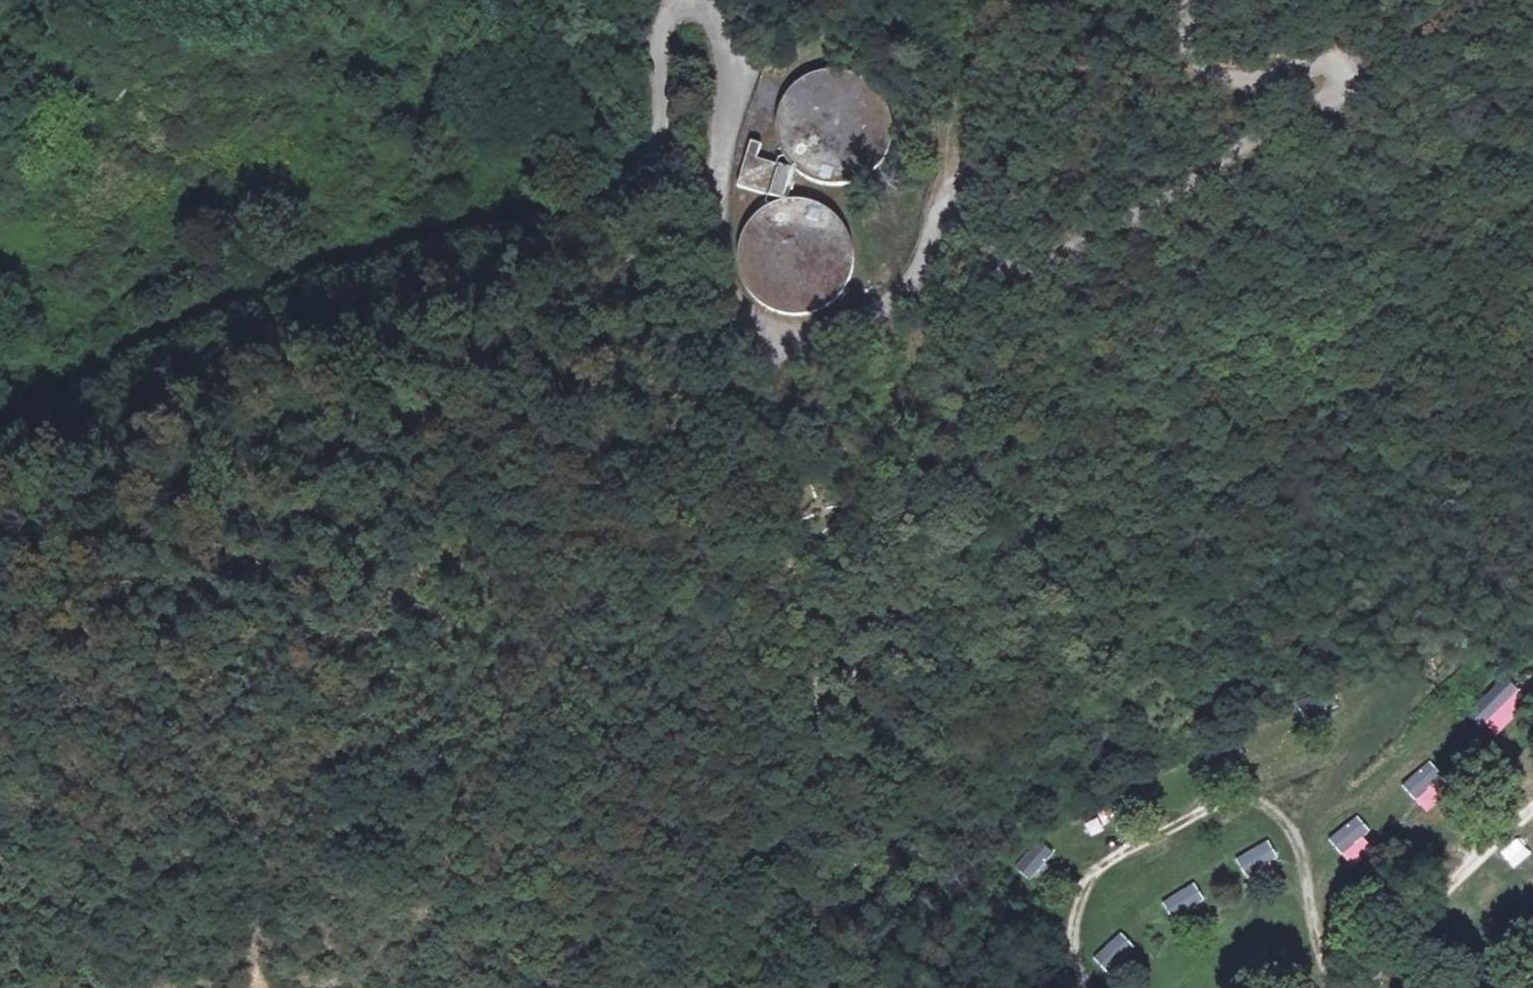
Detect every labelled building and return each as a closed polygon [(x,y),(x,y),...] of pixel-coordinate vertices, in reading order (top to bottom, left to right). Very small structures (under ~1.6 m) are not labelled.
[(858,185),(870,175),(883,155),(887,135),(882,113),(870,95),(851,83),(830,79),(809,83),(790,95),(777,114),(774,135),(778,157),(790,175),(807,188),(830,192),(858,185)] [(775,205),(784,177),(750,165),(753,153),(741,150),(730,192),(775,205)] [(813,317),(833,304),(846,285),(850,263),(847,248),(833,222),(813,211),(792,206),(764,213),(751,222),(738,243),(734,263),(737,284),(751,304),(760,311),(770,316),(792,321),(813,317)] [(1486,678),(1461,708),(1486,729),(1498,714),(1491,708),(1504,693),(1486,678)] [(1451,793),(1426,762),(1400,783),(1425,814),(1451,793)] [(1329,835),(1348,867),(1377,849),(1357,817),(1329,835)] [(1246,876),(1278,857),(1268,839),(1236,858),(1246,876)] [(1038,840),(1014,866),(1030,880),(1054,854),(1038,840)] [(1195,882),(1162,899),(1172,918),(1205,901),(1195,882)] [(1523,906),(1532,917),(1532,897),(1523,906)] [(1092,958),(1109,975),(1137,948),(1120,931),(1092,958)]
